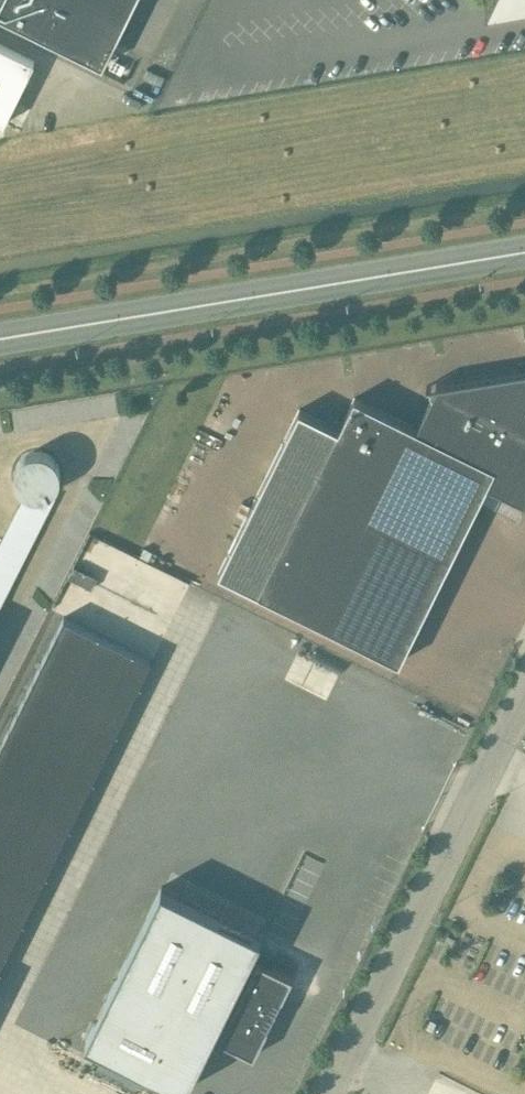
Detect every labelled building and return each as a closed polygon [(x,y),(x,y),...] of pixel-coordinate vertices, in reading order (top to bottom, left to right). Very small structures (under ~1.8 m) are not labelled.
[(103,64),(134,0),(0,0),(0,13),(103,64)] [(486,9),(524,2),(524,0),(490,0),(486,9)] [(4,124),(35,59),(0,42),(0,122),(4,124)] [(219,571),(259,591),(400,661),(488,483),(524,501),(524,368),(437,383),(437,384),(439,384),(417,427),(355,396),(340,427),(300,407),(219,571)] [(16,469),(15,473),(16,477),(17,482),(19,486),(22,489),(26,492),(30,494),(34,495),(39,496),(44,495),(49,494),(52,492),(55,489),(58,485),(60,481),(61,477),(61,473),(61,469),(60,465),(58,461),(55,457),(52,455),(49,452),(45,451),(41,450),(36,450),(32,451),(28,452),(24,455),(21,457),(19,461),(17,465),(16,469)] [(145,546),(140,554),(149,559),(153,550),(145,546)] [(74,620),(0,780),(0,982),(7,986),(159,660),(74,620)] [(262,934),(162,885),(86,1039),(186,1089),(216,1028),(222,1030),(219,1037),(254,1055),(293,975),(272,965),(277,955),(257,946),(262,934)]
